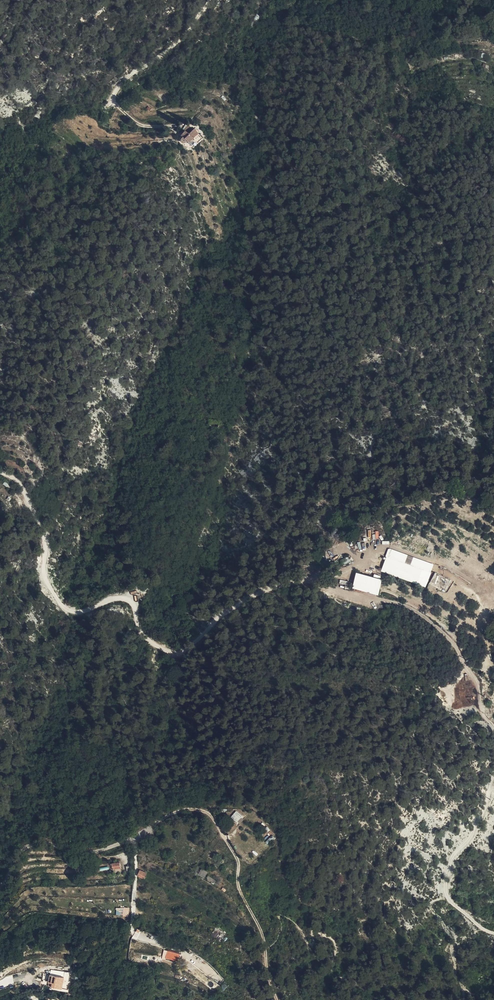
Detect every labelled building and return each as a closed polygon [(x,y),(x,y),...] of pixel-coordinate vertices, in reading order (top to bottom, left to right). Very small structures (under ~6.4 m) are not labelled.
[(196,137),(192,132),(188,137),(183,142),(187,147),(196,137)] [(183,142),(188,137),(184,133),(179,139),(183,142)] [(207,419),(205,422),(208,423),(207,425),(215,430),(217,425),(207,419)] [(7,498),(4,502),(9,509),(12,505),(7,498)] [(373,529),(369,529),(369,537),(373,537),(373,531),(379,531),(379,526),(373,526),(373,529)] [(389,548),(381,571),(424,586),(433,564),(389,548)] [(381,580),(356,574),(353,588),(378,594),(381,580)] [(237,809),(231,816),(237,821),(243,815),(237,809)] [(204,878),(208,871),(202,867),(198,874),(204,878)] [(143,878),(147,871),(144,869),(143,872),(139,869),(136,875),(143,878)] [(215,883),(217,878),(208,874),(206,880),(215,883)] [(235,948),(239,942),(235,938),(230,945),(235,948)] [(168,950),(166,957),(179,960),(181,953),(168,950)] [(59,976),(49,974),(48,982),(53,983),(52,988),(61,990),(63,980),(59,979),(59,976)]
